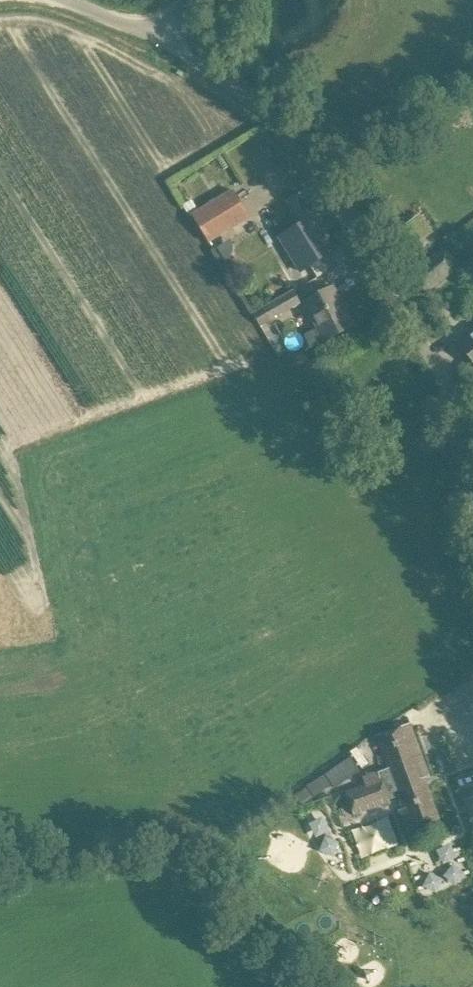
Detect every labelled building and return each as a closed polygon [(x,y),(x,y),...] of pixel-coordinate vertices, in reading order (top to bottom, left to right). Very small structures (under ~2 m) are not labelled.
[(192,215),(209,242),(250,217),(233,190),(192,215)] [(302,224),(280,237),(301,271),(309,266),(314,263),(319,260),(335,250),(314,216),(301,195),(289,202),(302,224)] [(409,274),(424,294),(459,268),(444,248),(409,274)] [(304,301),(319,329),(325,341),(353,326),(333,286),(304,301)] [(292,290),(252,314),(262,329),(271,324),(269,322),(300,303),(292,290)] [(459,346),(472,363),(472,334),(459,346)] [(410,722),(376,735),(388,769),(379,772),(378,771),(362,777),(365,784),(345,791),(354,814),(389,801),(389,799),(398,796),(403,808),(398,810),(406,831),(440,819),(425,777),(430,775),(410,722)] [(357,747),(350,752),(352,756),(360,767),(367,762),(357,747)] [(349,758),(326,773),(332,784),(335,787),(358,772),(349,758)] [(326,773),(296,793),(301,802),(312,794),(314,796),(332,784),(326,773)] [(345,824),(353,844),(400,827),(392,807),(345,824)] [(383,865),(398,897),(428,883),(413,851),(408,853),(400,835),(383,843),(391,861),(383,865)]
